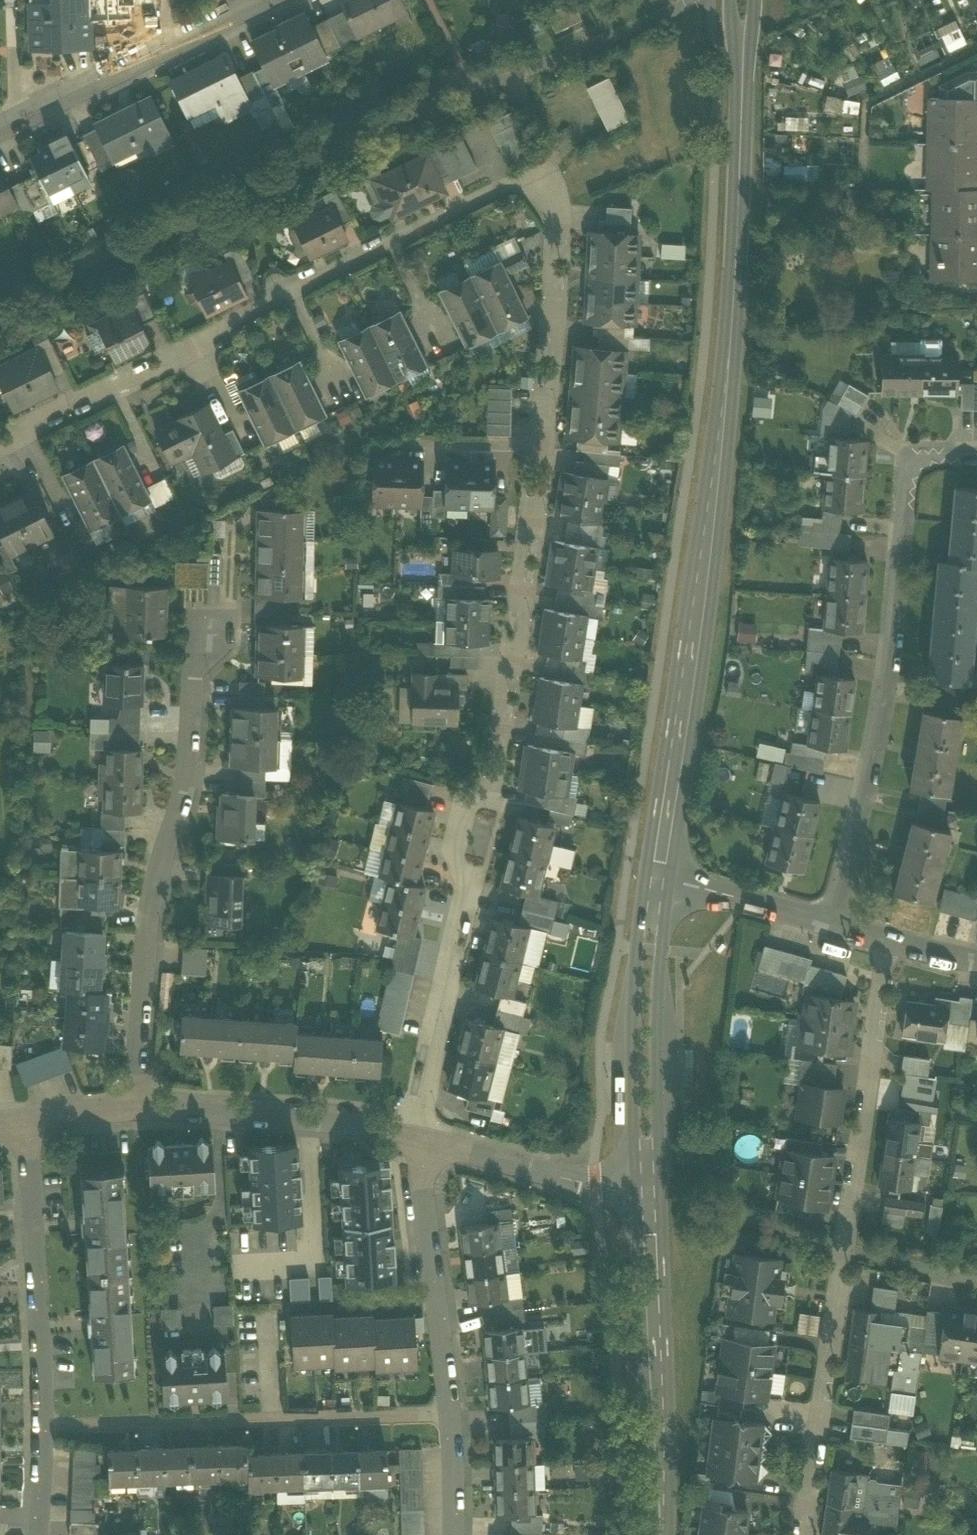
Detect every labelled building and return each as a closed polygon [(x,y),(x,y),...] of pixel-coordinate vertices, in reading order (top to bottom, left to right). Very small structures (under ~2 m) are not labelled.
[(89,20),(88,0),(30,0),(31,50),(63,49),(63,43),(75,42),(74,20),(89,20)] [(89,20),(102,20),(102,21),(148,19),(147,0),(88,0),(89,20)] [(148,19),(160,19),(159,0),(147,0),(148,19)] [(356,36),(357,36),(406,11),(401,0),(339,0),(344,10),(356,36)] [(547,14),(555,32),(581,20),(572,1),(547,14)] [(344,10),(328,18),(342,47),(358,39),(357,36),(356,36),(344,10)] [(264,67),(272,81),(324,56),(324,55),(310,27),(304,16),(252,42),(264,67)] [(324,55),(342,47),(328,18),(310,27),(324,55)] [(936,26),(948,52),(967,43),(955,18),(936,26)] [(75,42),(75,45),(90,45),(89,28),(89,20),(74,20),(75,42)] [(89,20),(89,28),(102,27),(102,21),(102,20),(89,20)] [(919,63),(939,53),(933,41),(913,51),(919,63)] [(215,102),(225,122),(250,109),(251,109),(237,79),(225,55),(171,81),(188,116),(215,102)] [(264,67),(254,72),(271,108),(283,102),(280,97),(279,97),(272,81),(264,67)] [(253,117),(271,108),(254,72),(253,71),(237,79),(251,109),(250,109),(253,117)] [(940,98),(976,99),(976,73),(967,73),(941,86),(940,98)] [(587,88),(592,99),(613,88),(608,78),(587,88)] [(592,99),(597,109),(618,99),(613,88),(592,99)] [(96,129),(112,161),(137,149),(133,140),(147,133),(156,152),(175,143),(151,96),(116,113),(117,115),(95,126),(96,129)] [(940,98),(930,97),(930,144),(934,144),(976,145),(976,99),(940,98)] [(597,109),(602,120),(624,109),(618,99),(597,109)] [(629,120),(624,109),(602,120),(608,130),(629,120)] [(488,123),(493,133),(518,121),(513,110),(488,123)] [(493,133),(499,144),(524,132),(518,121),(493,133)] [(83,135),(99,167),(112,161),(96,129),(83,135)] [(67,132),(50,140),(53,147),(69,139),(67,132)] [(499,144),(504,155),(529,143),(524,132),(499,144)] [(435,149),(441,159),(466,147),(461,136),(435,149)] [(43,185),(47,194),(60,188),(57,182),(84,169),(69,139),(53,147),(50,140),(37,147),(40,152),(29,158),(34,167),(43,185)] [(534,153),(529,143),(504,155),(509,166),(534,153)] [(934,189),(974,190),(974,170),(976,171),(976,145),(934,144),(934,161),(929,161),(929,189),(934,189)] [(436,178),(447,172),(446,170),(441,159),(435,149),(434,146),(423,152),(425,156),(426,156),(436,178)] [(441,159),(446,170),(471,158),(466,147),(441,159)] [(382,216),(382,217),(391,213),(393,216),(443,192),(436,178),(426,156),(425,156),(379,178),(376,170),(362,177),(376,204),(376,205),(374,210),(376,215),(382,217),(382,216)] [(476,168),(471,158),(446,170),(447,172),(451,181),(477,169),(476,168)] [(29,169),(32,175),(34,174),(40,187),(43,185),(34,167),(29,169)] [(75,191),(90,184),(91,183),(84,169),(57,182),(60,188),(47,194),(52,202),(52,203),(53,202),(75,192),(75,191)] [(11,207),(17,204),(8,187),(0,170),(0,213),(11,207)] [(32,175),(19,182),(33,211),(48,203),(40,187),(34,174),(32,175)] [(16,219),(33,211),(19,182),(8,187),(17,204),(11,207),(16,219)] [(938,234),(976,235),(976,190),(974,190),(934,189),(933,219),(938,219),(938,234)] [(330,207),(340,226),(350,221),(351,221),(338,194),(326,200),(329,207),(330,207)] [(33,211),(38,222),(58,212),(53,202),(52,203),(52,202),(48,203),(33,211)] [(295,224),(311,256),(346,239),(340,226),(330,207),(329,207),(295,224)] [(606,208),(606,219),(630,221),(631,209),(606,208)] [(629,233),(630,221),(606,219),(605,232),(629,233)] [(590,231),(589,253),(637,255),(638,233),(629,233),(605,232),(590,231)] [(938,234),(933,234),(932,261),(938,261),(937,279),(976,280),(976,235),(938,234)] [(493,247),(500,262),(500,261),(521,251),(514,237),(493,247)] [(657,243),(656,256),(685,258),(685,244),(657,243)] [(229,261),(240,285),(254,278),(238,245),(223,253),(228,262),(229,261)] [(500,261),(506,273),(527,263),(521,251),(511,256),(500,261)] [(591,275),(591,276),(636,279),(637,255),(589,253),(588,267),(591,271),(593,271),(593,275),(591,275)] [(201,301),(207,314),(245,295),(240,285),(229,261),(228,262),(201,275),(204,280),(193,286),(190,287),(188,293),(192,301),(198,303),(201,301)] [(439,291),(465,345),(527,315),(506,273),(500,261),(500,262),(439,291)] [(190,280),(193,286),(204,280),(201,275),(190,280)] [(634,303),(636,279),(591,276),(591,282),(587,286),(587,300),(634,303)] [(636,279),(634,303),(647,303),(648,280),(636,279)] [(124,294),(126,299),(144,290),(141,285),(124,294)] [(133,310),(141,325),(157,317),(144,290),(126,299),(132,311),(133,310)] [(633,325),(634,303),(587,300),(585,322),(600,323),(624,324),(633,325)] [(98,327),(99,329),(108,347),(115,360),(150,343),(141,325),(133,310),(132,311),(110,322),(98,327)] [(365,395),(407,374),(425,365),(426,364),(399,310),(338,340),(365,395)] [(89,324),(93,332),(99,329),(98,327),(110,322),(107,316),(89,324)] [(600,335),(605,335),(624,336),(624,324),(600,323),(600,335)] [(96,353),(108,347),(99,329),(93,332),(87,335),(96,353)] [(629,337),(624,336),(605,335),(604,348),(624,350),(624,351),(628,352),(628,349),(629,337)] [(38,349),(51,376),(53,375),(64,369),(48,337),(34,344),(37,349),(38,349)] [(629,337),(628,349),(649,350),(649,338),(629,337)] [(919,341),(920,354),(941,354),(941,337),(919,338),(919,341)] [(920,354),(919,341),(890,340),(890,353),(920,354)] [(576,346),(574,368),(622,372),(624,351),(624,350),(604,348),(576,346)] [(1,372),(18,406),(57,387),(52,377),(51,376),(38,349),(37,349),(27,355),(29,359),(1,372)] [(881,393),(919,394),(920,354),(890,353),(881,353),(881,393)] [(941,354),(920,354),(919,394),(958,394),(958,385),(958,354),(941,354)] [(243,401),(264,444),(277,438),(295,429),(325,414),(299,360),(261,379),(238,390),(243,401)] [(430,374),(425,365),(407,374),(411,383),(430,374)] [(620,396),(622,372),(574,368),(572,391),(620,396)] [(238,390),(261,379),(257,369),(226,384),(236,404),(243,401),(238,390)] [(622,372),(620,396),(634,397),(636,374),(622,372)] [(837,405),(850,383),(840,377),(827,399),(829,400),(837,405)] [(850,383),(837,405),(849,412),(858,418),(871,396),(850,383)] [(961,408),(973,408),(973,385),(958,385),(958,394),(961,394),(961,408)] [(488,387),(487,399),(511,400),(511,388),(488,387)] [(618,419),(620,396),(572,391),(570,415),(618,419)] [(772,397),(754,396),(752,417),(770,418),(772,397)] [(487,399),(487,411),(511,412),(511,400),(487,399)] [(846,439),(849,412),(837,405),(829,400),(824,407),(822,436),(829,437),(846,439)] [(204,469),(205,471),(212,468),(233,457),(221,434),(206,403),(204,404),(208,411),(195,417),(192,411),(177,418),(178,420),(155,431),(170,461),(186,453),(193,450),(198,447),(208,467),(204,469)] [(204,404),(192,411),(195,417),(208,411),(204,404)] [(487,411),(487,423),(510,424),(511,412),(487,411)] [(616,442),(618,419),(570,415),(568,437),(583,438),(607,441),(616,442)] [(618,419),(616,442),(636,444),(638,421),(618,419)] [(510,435),(510,424),(487,423),(486,435),(510,435)] [(221,434),(233,457),(240,454),(244,452),(232,429),(221,434)] [(295,429),(277,438),(284,452),(302,443),(295,429)] [(828,444),(827,453),(826,472),(862,475),(865,440),(846,439),(829,437),(828,444)] [(582,450),(584,451),(606,452),(607,441),(583,438),(582,450)] [(84,518),(89,529),(109,519),(122,513),(150,498),(145,488),(124,444),(63,475),(84,518)] [(198,447),(193,450),(203,472),(205,471),(204,469),(208,467),(198,447)] [(196,476),(203,472),(193,450),(186,453),(196,476)] [(584,451),(583,462),(609,464),(609,465),(619,466),(620,454),(606,452),(584,451)] [(811,471),(826,472),(827,453),(816,452),(812,451),(811,471)] [(242,467),(244,461),(240,454),(233,457),(212,468),(215,476),(222,477),(242,467)] [(372,504),(396,504),(398,460),(374,460),(372,504)] [(422,461),(398,460),(396,504),(420,505),(422,461)] [(607,479),(609,465),(609,464),(583,462),(575,461),(573,474),(607,479)] [(445,506),(469,507),(470,463),(446,462),(445,506)] [(494,464),(470,463),(469,507),(493,507),(493,497),(494,464)] [(564,472),(560,495),(604,501),(614,503),(617,481),(607,479),(573,474),(564,472)] [(859,510),(862,475),(826,472),(823,507),(841,509),(859,510)] [(150,498),(154,507),(174,497),(165,478),(145,488),(150,498)] [(264,505),(285,505),(285,493),(280,483),(263,491),(259,493),(264,505)] [(968,684),(976,595),(976,492),(954,489),(946,564),(936,563),(924,680),(932,681),(958,683),(968,684)] [(32,490),(10,501),(32,544),(53,534),(32,490)] [(433,490),(433,496),(432,517),(444,518),(445,490),(433,490)] [(431,529),(432,517),(433,496),(421,495),(420,528),(431,529)] [(604,503),(604,501),(560,495),(557,517),(568,518),(600,524),(600,523),(601,522),(598,521),(601,502),(604,503)] [(492,534),(504,534),(505,498),(493,497),(493,507),(492,534)] [(150,498),(122,513),(127,523),(156,509),(154,507),(150,498)] [(32,544),(10,501),(0,506),(0,535),(2,538),(10,555),(32,544)] [(205,510),(192,504),(186,517),(199,523),(205,510)] [(823,507),(822,519),(840,521),(841,509),(823,507)] [(259,509),(258,538),(300,539),(300,509),(259,509)] [(300,509),(300,539),(314,539),(315,510),(300,509)] [(804,530),(814,531),(821,532),(839,533),(840,521),(822,519),(805,517),(804,530)] [(73,523),(83,544),(94,538),(89,529),(84,518),(73,523)] [(568,518),(566,530),(601,536),(603,524),(600,523),(600,524),(568,518)] [(116,533),(109,519),(89,529),(94,538),(96,543),(116,533)] [(209,537),(225,538),(226,519),(210,519),(209,537)] [(605,536),(601,536),(566,530),(564,542),(598,547),(603,548),(605,536)] [(798,544),(813,545),(814,531),(804,530),(800,530),(798,544)] [(648,531),(646,542),(665,545),(667,534),(648,531)] [(813,545),(820,545),(821,532),(814,531),(813,545)] [(839,533),(821,532),(820,545),(848,548),(849,534),(839,533)] [(2,565),(12,559),(10,555),(2,538),(0,539),(0,562),(2,565)] [(258,538),(258,567),(299,568),(300,539),(258,538)] [(300,539),(299,568),(313,568),(314,539),(300,539)] [(551,563),(591,568),(595,548),(598,549),(598,547),(564,542),(554,540),(551,563)] [(603,548),(598,547),(598,549),(595,548),(591,568),(603,570),(605,570),(608,549),(603,548)] [(475,575),(497,576),(498,551),(454,549),(453,573),(453,574),(475,575)] [(197,562),(208,563),(208,553),(197,553),(197,562)] [(208,553),(208,563),(207,584),(220,584),(222,553),(208,553)] [(830,557),(827,592),(863,596),(866,560),(830,557)] [(207,588),(207,584),(208,563),(197,562),(175,562),(175,587),(207,588)] [(557,586),(591,591),(592,589),(588,589),(591,568),(551,563),(548,585),(557,586)] [(299,598),(299,568),(258,567),(257,596),(257,597),(288,597),(299,598)] [(313,598),(313,568),(299,568),(299,598),(313,598)] [(603,570),(591,568),(588,589),(592,589),(591,591),(596,592),(595,604),(602,606),(605,585),(601,584),(603,570)] [(438,572),(438,586),(474,587),(475,575),(453,574),(453,573),(438,572)] [(108,636),(124,636),(125,586),(111,586),(109,631),(108,631),(108,636)] [(125,586),(124,636),(151,637),(151,636),(164,636),(165,587),(125,586)] [(484,587),(474,587),(438,586),(437,598),(445,598),(484,599),(484,587)] [(557,586),(556,598),(591,603),(595,604),(596,592),(591,591),(557,586)] [(860,630),(863,596),(827,592),(824,627),(841,629),(860,630)] [(642,593),(641,608),(653,609),(654,594),(642,593)] [(255,596),(255,611),(288,612),(288,597),(257,597),(257,596),(255,596)] [(445,619),(445,620),(486,622),(486,616),(489,616),(490,599),(484,599),(445,598),(445,600),(448,600),(448,619),(445,619)] [(589,615),(591,603),(556,598),(554,610),(588,615),(589,615)] [(591,603),(589,615),(598,617),(601,617),(602,606),(595,604),(591,603)] [(544,608),(541,630),(584,637),(585,636),(582,635),(584,617),(587,617),(588,615),(554,610),(544,608)] [(288,624),(288,612),(255,611),(255,625),(259,625),(259,624),(288,624)] [(585,636),(584,637),(594,639),(595,639),(598,617),(589,615),(588,615),(587,617),(585,636)] [(486,627),(486,622),(445,620),(445,621),(448,621),(447,641),(444,640),(444,642),(478,644),(488,644),(489,627),(486,627)] [(739,622),(737,640),(755,642),(757,624),(739,622)] [(259,625),(258,652),(300,654),(301,625),(288,624),(259,624),(259,625)] [(809,636),(840,638),(841,629),(824,627),(810,626),(809,636)] [(584,638),(584,637),(541,630),(537,653),(547,654),(581,659),(581,657),(578,657),(581,638),(584,638)] [(809,636),(808,651),(839,654),(840,638),(809,636)] [(586,660),(585,672),(587,672),(593,673),(596,653),(591,652),(594,639),(584,637),(584,638),(581,657),(581,659),(586,660)] [(435,654),(450,655),(478,656),(478,644),(444,642),(435,642),(435,654)] [(838,664),(839,654),(808,651),(807,662),(838,664)] [(299,677),(300,654),(258,652),(257,675),(299,677)] [(547,654),(545,666),(573,670),(585,672),(586,660),(581,659),(547,654)] [(477,670),(478,656),(450,655),(450,669),(477,670)] [(837,676),(838,664),(807,662),(806,672),(818,673),(837,676)] [(140,704),(142,705),(143,689),(139,689),(140,666),(143,666),(144,664),(106,663),(105,703),(121,704),(140,704)] [(571,682),(573,670),(545,666),(544,677),(571,682)] [(571,682),(583,683),(585,684),(587,672),(585,672),(573,670),(571,682)] [(816,690),(813,709),(849,714),(854,679),(837,676),(818,673),(816,690)] [(412,720),(456,722),(457,687),(434,686),(434,675),(414,674),(412,720)] [(539,677),(536,699),(579,705),(580,704),(576,704),(579,685),(582,685),(583,683),(571,682),(544,677),(539,677)] [(726,695),(740,696),(741,686),(737,686),(738,681),(727,680),(726,695)] [(241,681),(240,695),(265,696),(265,682),(241,681)] [(931,713),(957,717),(958,683),(932,681),(931,713)] [(801,707),(813,709),(816,690),(803,689),(801,707)] [(265,708),(265,696),(240,695),(240,707),(265,708)] [(579,707),(579,705),(536,699),(532,721),(537,722),(564,726),(576,728),(576,726),(573,725),(576,707),(579,707)] [(121,704),(118,718),(139,719),(140,704),(121,704)] [(576,726),(576,728),(574,740),(586,741),(591,707),(579,705),(579,707),(576,707),(573,725),(576,726)] [(233,707),(232,737),(274,737),(275,708),(265,708),(240,707),(233,707)] [(810,733),(813,709),(801,707),(796,707),(793,730),(810,733)] [(844,748),(849,714),(813,709),(810,733),(808,743),(825,746),(844,748)] [(947,795),(949,795),(961,717),(957,717),(931,713),(922,711),(909,789),(923,791),(947,795)] [(107,731),(115,732),(139,732),(139,719),(118,718),(108,718),(107,731)] [(537,722),(535,734),(562,738),(564,726),(537,722)] [(562,738),(574,740),(576,728),(564,726),(562,738)] [(138,748),(139,732),(115,732),(114,747),(138,748)] [(560,749),(562,738),(535,734),(533,745),(560,749)] [(265,767),(274,767),(274,737),(232,737),(231,766),(241,766),(265,767)] [(291,738),(274,737),(274,767),(288,768),(291,765),(291,738)] [(823,760),(825,746),(808,743),(791,741),(790,752),(823,760)] [(759,742),(755,757),(781,763),(785,748),(759,742)] [(527,744),(524,767),(568,773),(568,772),(565,772),(568,753),(571,753),(571,751),(560,749),(533,745),(527,744)] [(100,762),(100,779),(141,780),(142,748),(138,748),(114,747),(107,747),(106,762),(100,762)] [(785,764),(823,773),(826,760),(823,760),(790,752),(788,751),(785,764)] [(759,761),(755,779),(765,781),(769,763),(759,761)] [(774,762),(770,780),(786,784),(791,766),(774,762)] [(241,766),(241,779),(265,780),(265,767),(241,766)] [(567,774),(568,773),(524,767),(521,789),(526,790),(564,795),(565,793),(561,793),(564,774),(567,774)] [(410,778),(406,791),(428,796),(431,783),(410,778)] [(140,811),(141,780),(100,779),(99,798),(105,798),(105,810),(125,811),(140,811)] [(264,797),(265,780),(241,779),(240,795),(254,795),(254,796),(264,797)] [(554,809),(562,811),(564,795),(526,790),(524,802),(554,809)] [(425,808),(428,796),(406,791),(403,802),(425,808)] [(782,799),(775,827),(810,836),(820,801),(784,791),(782,799)] [(917,823),(941,829),(947,795),(923,791),(917,823)] [(237,841),(245,841),(245,840),(247,840),(248,823),(253,823),(254,796),(254,795),(240,795),(222,794),(221,813),(219,813),(218,839),(237,839),(237,841)] [(761,823),(775,827),(782,799),(768,796),(761,823)] [(398,801),(392,826),(427,835),(433,810),(425,808),(403,802),(398,801)] [(551,822),(573,827),(576,815),(562,811),(554,809),(551,822)] [(100,827),(124,828),(125,811),(105,810),(101,810),(100,827)] [(518,816),(509,852),(546,861),(550,844),(549,844),(554,825),(518,816)] [(894,892),(932,902),(951,831),(941,829),(917,823),(912,821),(894,892)] [(392,826),(386,850),(421,859),(427,835),(392,826)] [(100,850),(100,828),(81,827),(80,849),(100,850)] [(801,870),(810,836),(775,827),(766,861),(801,870)] [(100,850),(120,850),(120,845),(124,846),(124,829),(100,828),(100,850)] [(567,849),(550,844),(546,861),(563,865),(567,849)] [(63,849),(62,876),(79,876),(79,850),(67,849),(63,849)] [(79,850),(79,876),(119,878),(120,850),(100,850),(80,849),(79,850)] [(379,875),(389,878),(415,884),(421,859),(386,850),(379,875)] [(542,876),(546,861),(509,852),(500,886),(531,894),(536,895),(541,876),(542,876)] [(242,884),(244,884),(244,863),(217,862),(217,881),(242,882),(242,884)] [(78,905),(79,876),(62,876),(61,904),(78,905)] [(118,906),(119,878),(79,876),(78,905),(82,905),(105,905),(118,906)] [(389,878),(383,902),(418,911),(425,887),(415,884),(389,878)] [(204,923),(240,924),(242,884),(242,882),(217,881),(206,881),(205,884),(208,884),(207,905),(205,904),(204,923)] [(975,921),(976,913),(976,899),(946,891),(940,912),(975,921)] [(531,894),(527,910),(555,917),(559,901),(536,895),(531,894)] [(413,935),(418,911),(383,902),(377,928),(399,933),(412,937),(413,935)] [(81,927),(105,928),(105,905),(82,905),(81,927)] [(551,932),(555,917),(527,910),(523,926),(528,927),(546,931),(551,932)] [(493,918),(484,953),(522,962),(526,946),(524,946),(524,943),(528,927),(523,926),(493,918)] [(546,931),(528,927),(524,943),(541,948),(546,931)] [(66,931),(63,960),(102,963),(102,953),(104,953),(104,952),(101,951),(103,934),(66,931)] [(399,933),(396,945),(418,950),(421,937),(413,935),(412,937),(399,933)] [(396,945),(394,957),(415,962),(418,950),(396,945)] [(758,968),(806,981),(810,965),(812,959),(764,945),(758,968)] [(183,947),(182,960),(205,962),(206,949),(183,947)] [(517,979),(522,962),(484,953),(475,987),(500,993),(502,994),(511,996),(512,996),(512,995),(516,978),(517,979)] [(394,957),(391,969),(412,974),(415,962),(394,957)] [(101,973),(102,963),(63,960),(61,988),(69,989),(98,991),(99,974),(102,974),(102,973),(101,973)] [(204,975),(205,962),(182,960),(181,973),(204,975)] [(533,965),(522,962),(517,979),(529,982),(533,965)] [(846,975),(810,965),(806,981),(804,989),(828,995),(840,999),(846,975)] [(800,999),(804,989),(806,981),(758,968),(753,986),(800,999)] [(391,969),(388,981),(410,986),(412,974),(391,969)] [(388,981),(385,993),(407,998),(410,986),(388,981)] [(106,992),(98,991),(69,989),(67,1017),(105,1020),(105,1008),(104,1008),(106,992)] [(385,993),(382,1004),(404,1009),(407,998),(385,993)] [(500,993),(496,1009),(520,1015),(524,999),(512,996),(511,996),(502,994),(500,993)] [(807,995),(804,1020),(851,1027),(855,1001),(840,999),(828,995),(828,998),(807,995)] [(946,1023),(968,1026),(972,998),(959,996),(958,1000),(949,999),(946,1023)] [(902,1034),(943,1041),(946,1023),(949,999),(934,997),(933,1005),(906,1001),(902,1034)] [(382,1004),(380,1016),(402,1021),(404,1009),(382,1004)] [(516,1031),(520,1015),(496,1009),(492,1024),(503,1027),(502,1028),(516,1031)] [(179,1049),(208,1051),(211,1016),(182,1014),(179,1049)] [(208,1051),(237,1054),(239,1019),(211,1016),(208,1051)] [(399,1034),(402,1021),(380,1016),(377,1029),(399,1034)] [(104,1031),(105,1020),(67,1017),(64,1046),(101,1049),(103,1031),(104,1031)] [(467,1018),(458,1053),(496,1063),(500,1046),(498,1046),(502,1028),(503,1027),(492,1024),(467,1018)] [(786,1057),(790,1057),(792,1044),(800,1046),(804,1020),(789,1018),(784,1056),(786,1057)] [(976,1043),(976,1019),(969,1018),(966,1042),(976,1043)] [(237,1054),(265,1056),(268,1021),(239,1019),(237,1054)] [(849,1042),(851,1027),(804,1020),(800,1046),(800,1047),(823,1050),(843,1053),(845,1042),(849,1042)] [(265,1056),(294,1058),(296,1033),(296,1023),(268,1021),(265,1056)] [(946,1023),(943,1041),(942,1048),(964,1051),(968,1026),(946,1023)] [(293,1068),(322,1070),(325,1035),(296,1033),(294,1058),(293,1068)] [(322,1070),(350,1072),(353,1037),(325,1035),(322,1070)] [(382,1039),(353,1037),(350,1072),(379,1074),(382,1039)] [(802,1083),(813,1085),(814,1076),(834,1079),(836,1064),(822,1062),(823,1050),(800,1047),(800,1046),(792,1044),(790,1057),(801,1059),(797,1084),(802,1084),(802,1083)] [(64,1046),(51,1051),(59,1072),(72,1067),(64,1046)] [(48,1076),(59,1072),(51,1051),(40,1055),(48,1076)] [(492,1079),(496,1063),(458,1053),(449,1088),(469,1093),(485,1097),(490,1078),(492,1079)] [(900,1073),(905,1074),(928,1077),(931,1058),(907,1055),(902,1054),(900,1073)] [(37,1080),(48,1076),(40,1055),(29,1059),(37,1080)] [(782,1082),(797,1084),(801,1059),(790,1057),(786,1057),(782,1082)] [(24,1085),(37,1080),(29,1059),(16,1064),(24,1085)] [(937,1078),(928,1077),(905,1074),(903,1091),(924,1094),(923,1097),(934,1098),(937,1078)] [(797,1117),(838,1123),(843,1089),(833,1088),(834,1079),(814,1076),(813,1085),(802,1083),(802,1084),(797,1117)] [(922,1097),(923,1097),(924,1094),(903,1091),(901,1107),(920,1109),(922,1097)] [(465,1108),(491,1115),(495,1100),(485,1097),(469,1093),(465,1108)] [(920,1109),(938,1112),(940,1099),(934,1098),(923,1097),(922,1097),(920,1109)] [(883,1151),(915,1156),(919,1127),(920,1123),(920,1121),(888,1117),(883,1151)] [(935,1125),(920,1123),(919,1127),(924,1127),(922,1141),(933,1142),(935,1125)] [(924,1127),(919,1127),(915,1156),(931,1158),(933,1142),(922,1141),(924,1127)] [(785,1149),(820,1154),(822,1142),(786,1137),(785,1149)] [(172,1190),(172,1196),(193,1194),(193,1188),(214,1187),(212,1143),(207,1143),(207,1142),(206,1142),(202,1139),(198,1143),(197,1143),(197,1144),(163,1146),(163,1145),(162,1145),(157,1141),(153,1146),(152,1146),(152,1147),(148,1147),(151,1191),(172,1190)] [(254,1224),(301,1221),(300,1193),(302,1193),(301,1172),(298,1172),(296,1144),(249,1147),(254,1224)] [(785,1149),(781,1174),(830,1181),(834,1156),(820,1154),(785,1149)] [(911,1189),(911,1183),(915,1156),(883,1151),(878,1185),(911,1189)] [(931,1158),(915,1156),(911,1183),(916,1184),(918,1170),(929,1172),(931,1158)] [(339,1167),(343,1225),(391,1222),(390,1204),(392,1204),(392,1203),(391,1184),(390,1184),(390,1183),(388,1183),(388,1172),(390,1172),(389,1162),(379,1162),(379,1165),(339,1167)] [(967,1167),(954,1165),(952,1177),(965,1179),(967,1167)] [(82,1174),(88,1274),(128,1272),(122,1172),(82,1174)] [(826,1210),(830,1181),(781,1174),(777,1197),(813,1206),(826,1210)] [(485,1198),(486,1211),(511,1208),(509,1195),(485,1198)] [(775,1209),(809,1218),(813,1206),(777,1197),(775,1209)] [(883,1224),(904,1227),(906,1215),(907,1215),(908,1214),(906,1213),(908,1201),(887,1198),(885,1212),(883,1224)] [(908,1214),(924,1216),(926,1204),(908,1201),(906,1213),(908,1214)] [(930,1204),(926,1230),(938,1232),(942,1206),(930,1204)] [(486,1211),(488,1224),(497,1223),(512,1221),(511,1208),(486,1211)] [(391,1222),(343,1225),(347,1284),(394,1281),(393,1261),(395,1261),(395,1260),(394,1242),(394,1240),(392,1241),(391,1222)] [(461,1227),(464,1253),(500,1248),(497,1223),(488,1224),(461,1227)] [(503,1273),(500,1248),(464,1253),(467,1277),(503,1273)] [(728,1312),(771,1318),(773,1308),(774,1299),(776,1299),(781,1295),(782,1284),(779,1279),(776,1279),(778,1270),(779,1260),(735,1254),(728,1312)] [(503,1273),(506,1299),(522,1297),(519,1271),(503,1273)] [(134,1373),(128,1272),(88,1274),(94,1376),(134,1373)] [(506,1299),(503,1273),(467,1277),(470,1303),(494,1300),(506,1299)] [(320,1277),(321,1301),(334,1300),(332,1276),(320,1277)] [(310,1277),(292,1278),(294,1302),(312,1301),(310,1277)] [(880,1314),(894,1316),(894,1310),(897,1288),(869,1284),(865,1312),(880,1314)] [(523,1309),(522,1297),(506,1299),(494,1300),(495,1312),(523,1309)] [(213,1306),(214,1326),(233,1325),(232,1305),(213,1306)] [(938,1355),(962,1358),(970,1308),(960,1307),(956,1310),(945,1308),(944,1312),(941,1337),(938,1355)] [(162,1309),(163,1329),(181,1328),(180,1308),(162,1309)] [(970,1308),(962,1358),(976,1360),(976,1309),(970,1308)] [(495,1312),(498,1329),(520,1327),(521,1328),(524,1327),(523,1309),(495,1312)] [(849,1341),(876,1345),(879,1323),(880,1314),(865,1312),(853,1310),(849,1341)] [(926,1315),(894,1310),(894,1316),(880,1314),(879,1323),(898,1325),(924,1329),(926,1315)] [(923,1335),(941,1337),(944,1312),(927,1310),(926,1315),(924,1329),(923,1335)] [(796,1334),(820,1337),(823,1315),(799,1312),(796,1334)] [(375,1364),(375,1368),(417,1365),(414,1317),(373,1319),(373,1316),(332,1318),(332,1314),(290,1317),(293,1365),(334,1362),(334,1366),(375,1364)] [(898,1325),(879,1323),(876,1345),(908,1350),(909,1340),(910,1333),(897,1331),(898,1325)] [(725,1337),(758,1341),(760,1329),(727,1324),(725,1337)] [(524,1327),(521,1328),(523,1353),(546,1351),(544,1325),(524,1327)] [(924,1329),(898,1325),(897,1331),(910,1333),(909,1340),(922,1342),(923,1335),(924,1329)] [(484,1330),(487,1356),(523,1353),(521,1328),(520,1327),(498,1329),(497,1329),(484,1330)] [(921,1352),(938,1355),(941,1337),(923,1335),(922,1342),(921,1352)] [(725,1337),(721,1364),(718,1392),(720,1392),(739,1395),(765,1398),(769,1371),(773,1343),(758,1341),(725,1337)] [(908,1350),(921,1352),(922,1342),(909,1340),(908,1350)] [(921,1352),(908,1350),(876,1345),(849,1341),(844,1375),(881,1381),(883,1369),(893,1370),(919,1373),(921,1352)] [(224,1352),(225,1371),(237,1371),(236,1347),(224,1347),(224,1352)] [(161,1356),(163,1400),(226,1396),(225,1371),(224,1352),(219,1353),(219,1352),(218,1352),(214,1348),(210,1352),(209,1352),(209,1353),(203,1354),(203,1348),(181,1349),(181,1355),(176,1355),(176,1354),(174,1355),(170,1351),(166,1355),(165,1355),(165,1356),(161,1356)] [(487,1356),(489,1381),(525,1378),(523,1353),(487,1356)] [(915,1395),(919,1373),(893,1370),(890,1392),(915,1395)] [(540,1376),(525,1378),(527,1403),(542,1402),(540,1376)] [(527,1403),(525,1378),(489,1381),(491,1407),(509,1405),(527,1404),(527,1403)] [(718,1405),(741,1408),(742,1408),(743,1398),(738,1397),(739,1395),(720,1392),(718,1405)] [(915,1395),(890,1392),(887,1412),(913,1415),(915,1395)] [(509,1405),(510,1421),(546,1420),(545,1402),(542,1402),(527,1403),(527,1404),(509,1405)] [(739,1419),(741,1408),(718,1405),(717,1416),(739,1419)] [(832,1419),(849,1421),(850,1406),(834,1405),(832,1419)] [(854,1409),(852,1424),(887,1429),(889,1414),(854,1409)] [(546,1437),(546,1420),(510,1421),(510,1438),(531,1437),(546,1437)] [(932,1434),(926,1420),(912,1426),(918,1440),(932,1434)] [(738,1479),(756,1481),(768,1472),(759,1461),(770,1453),(762,1443),(772,1435),(764,1423),(745,1421),(741,1424),(714,1421),(707,1471),(735,1475),(738,1479)] [(885,1443),(887,1429),(852,1424),(849,1438),(885,1443)] [(892,1443),(905,1446),(907,1435),(894,1433),(892,1443)] [(495,1438),(496,1464),(532,1463),(531,1437),(510,1438),(495,1438)] [(231,1478),(248,1478),(247,1455),(247,1444),(218,1445),(219,1479),(231,1479),(231,1478)] [(209,1479),(219,1479),(218,1445),(191,1446),(192,1480),(209,1479)] [(164,1481),(192,1480),(191,1446),(163,1447),(164,1481)] [(137,1482),(164,1481),(163,1447),(136,1448),(137,1482)] [(74,1448),(73,1461),(95,1461),(96,1449),(74,1448)] [(125,1482),(137,1482),(136,1448),(107,1449),(109,1482),(125,1482)] [(399,1449),(399,1461),(421,1461),(422,1461),(421,1448),(399,1449)] [(358,1450),(359,1484),(387,1482),(386,1449),(358,1450)] [(332,1485),(359,1484),(358,1450),(330,1451),(332,1485)] [(928,1452),(914,1450),(911,1471),(924,1473),(928,1452)] [(304,1486),(332,1485),(330,1451),(303,1452),(304,1486)] [(287,1486),(304,1486),(303,1452),(275,1453),(277,1487),(287,1486)] [(265,1487),(277,1487),(275,1453),(263,1454),(247,1455),(248,1478),(248,1487),(265,1487)] [(73,1461),(73,1472),(95,1473),(95,1461),(73,1461)] [(399,1461),(400,1474),(422,1473),(421,1461),(399,1461)] [(496,1464),(496,1489),(533,1489),(532,1463),(496,1464)] [(543,1463),(532,1463),(533,1489),(543,1488),(543,1463)] [(826,1503),(859,1508),(860,1493),(855,1493),(857,1473),(831,1470),(826,1503)] [(73,1472),(72,1484),(94,1485),(95,1473),(73,1472)] [(400,1474),(400,1486),(422,1485),(422,1473),(400,1474)] [(868,1475),(857,1473),(855,1493),(860,1493),(859,1508),(868,1509),(898,1513),(901,1486),(867,1481),(868,1475)] [(708,1487),(730,1490),(732,1479),(710,1476),(708,1487)] [(387,1494),(387,1482),(359,1484),(359,1494),(359,1495),(387,1494)] [(72,1484),(72,1496),(94,1497),(94,1485),(72,1484)] [(921,1486),(905,1484),(901,1504),(918,1507),(921,1486)] [(400,1486),(401,1497),(423,1497),(422,1485),(400,1486)] [(730,1490),(708,1487),(706,1499),(728,1502),(728,1507),(735,1508),(730,1490)] [(534,1514),(533,1489),(496,1489),(497,1515),(512,1515),(534,1514)] [(93,1509),(94,1497),(72,1496),(71,1508),(93,1509)] [(401,1497),(401,1510),(423,1510),(423,1497),(401,1497)] [(701,1528),(744,1534),(747,1510),(735,1508),(728,1507),(728,1502),(706,1499),(705,1498),(701,1528)] [(868,1509),(859,1508),(826,1503),(821,1534),(865,1534),(867,1520),(868,1509)] [(71,1522),(93,1522),(93,1509),(71,1508),(71,1509),(71,1522)] [(867,1520),(896,1525),(898,1513),(868,1509),(867,1520)] [(402,1534),(424,1534),(423,1510),(401,1510),(402,1534)] [(512,1515),(510,1532),(541,1533),(543,1514),(534,1514),(512,1515)] [(98,1523),(93,1522),(71,1522),(70,1522),(70,1534),(98,1534),(98,1523)]
